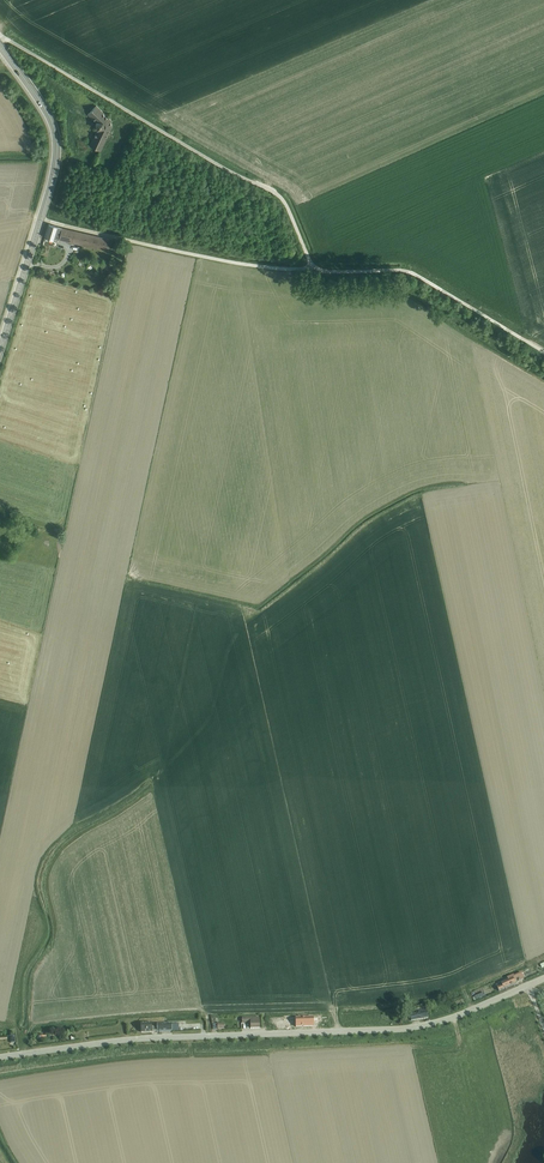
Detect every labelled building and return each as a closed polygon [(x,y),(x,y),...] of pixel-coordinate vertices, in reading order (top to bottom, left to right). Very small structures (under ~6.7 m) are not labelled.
[(111,120),(96,105),(88,114),(96,122),(96,123),(97,124),(97,127),(97,128),(98,128),(90,145),(101,150),(112,126),(111,120)] [(62,228),(49,224),(45,237),(54,240),(55,239),(115,253),(118,241),(62,228)] [(508,980),(496,985),(499,992),(516,984),(515,981),(518,979),(519,981),(525,978),(522,973),(514,977),(514,975),(507,978),(508,980)] [(410,1018),(411,1022),(428,1019),(426,1010),(418,1012),(419,1015),(416,1015),(416,1014),(410,1015),(410,1018)] [(259,1017),(242,1018),(242,1024),(251,1023),(251,1029),(260,1029),(259,1017)] [(302,1019),(294,1019),(294,1023),(296,1023),(296,1028),(313,1027),(312,1020),(309,1020),(309,1021),(302,1021),(302,1019)] [(152,1024),(141,1024),(141,1033),(152,1033),(152,1032),(157,1032),(157,1033),(172,1032),(172,1024),(157,1024),(157,1027),(152,1027),(152,1024)]
